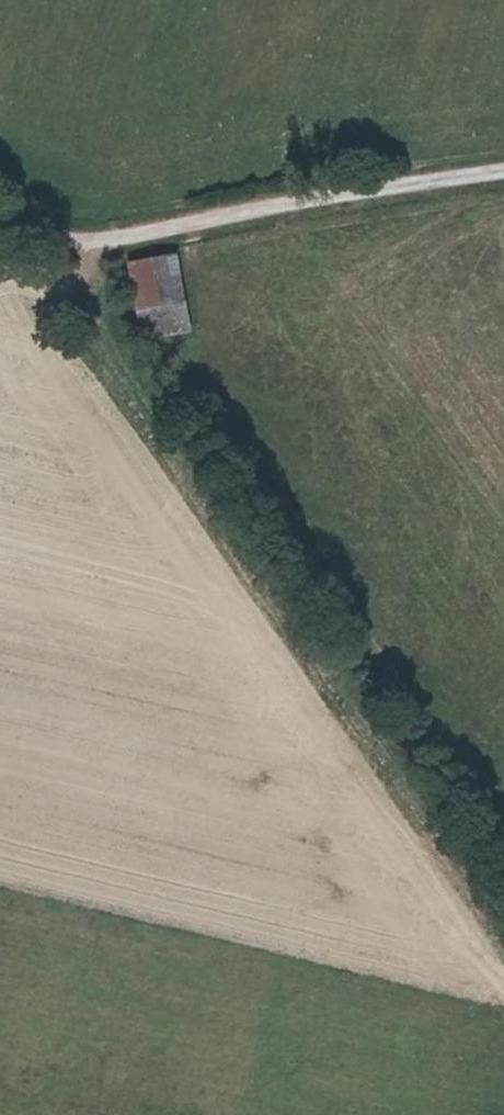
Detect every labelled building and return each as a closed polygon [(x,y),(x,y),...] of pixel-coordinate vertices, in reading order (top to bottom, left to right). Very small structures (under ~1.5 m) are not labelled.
[(156,260),(117,267),(133,343),(172,336),(156,260)]
